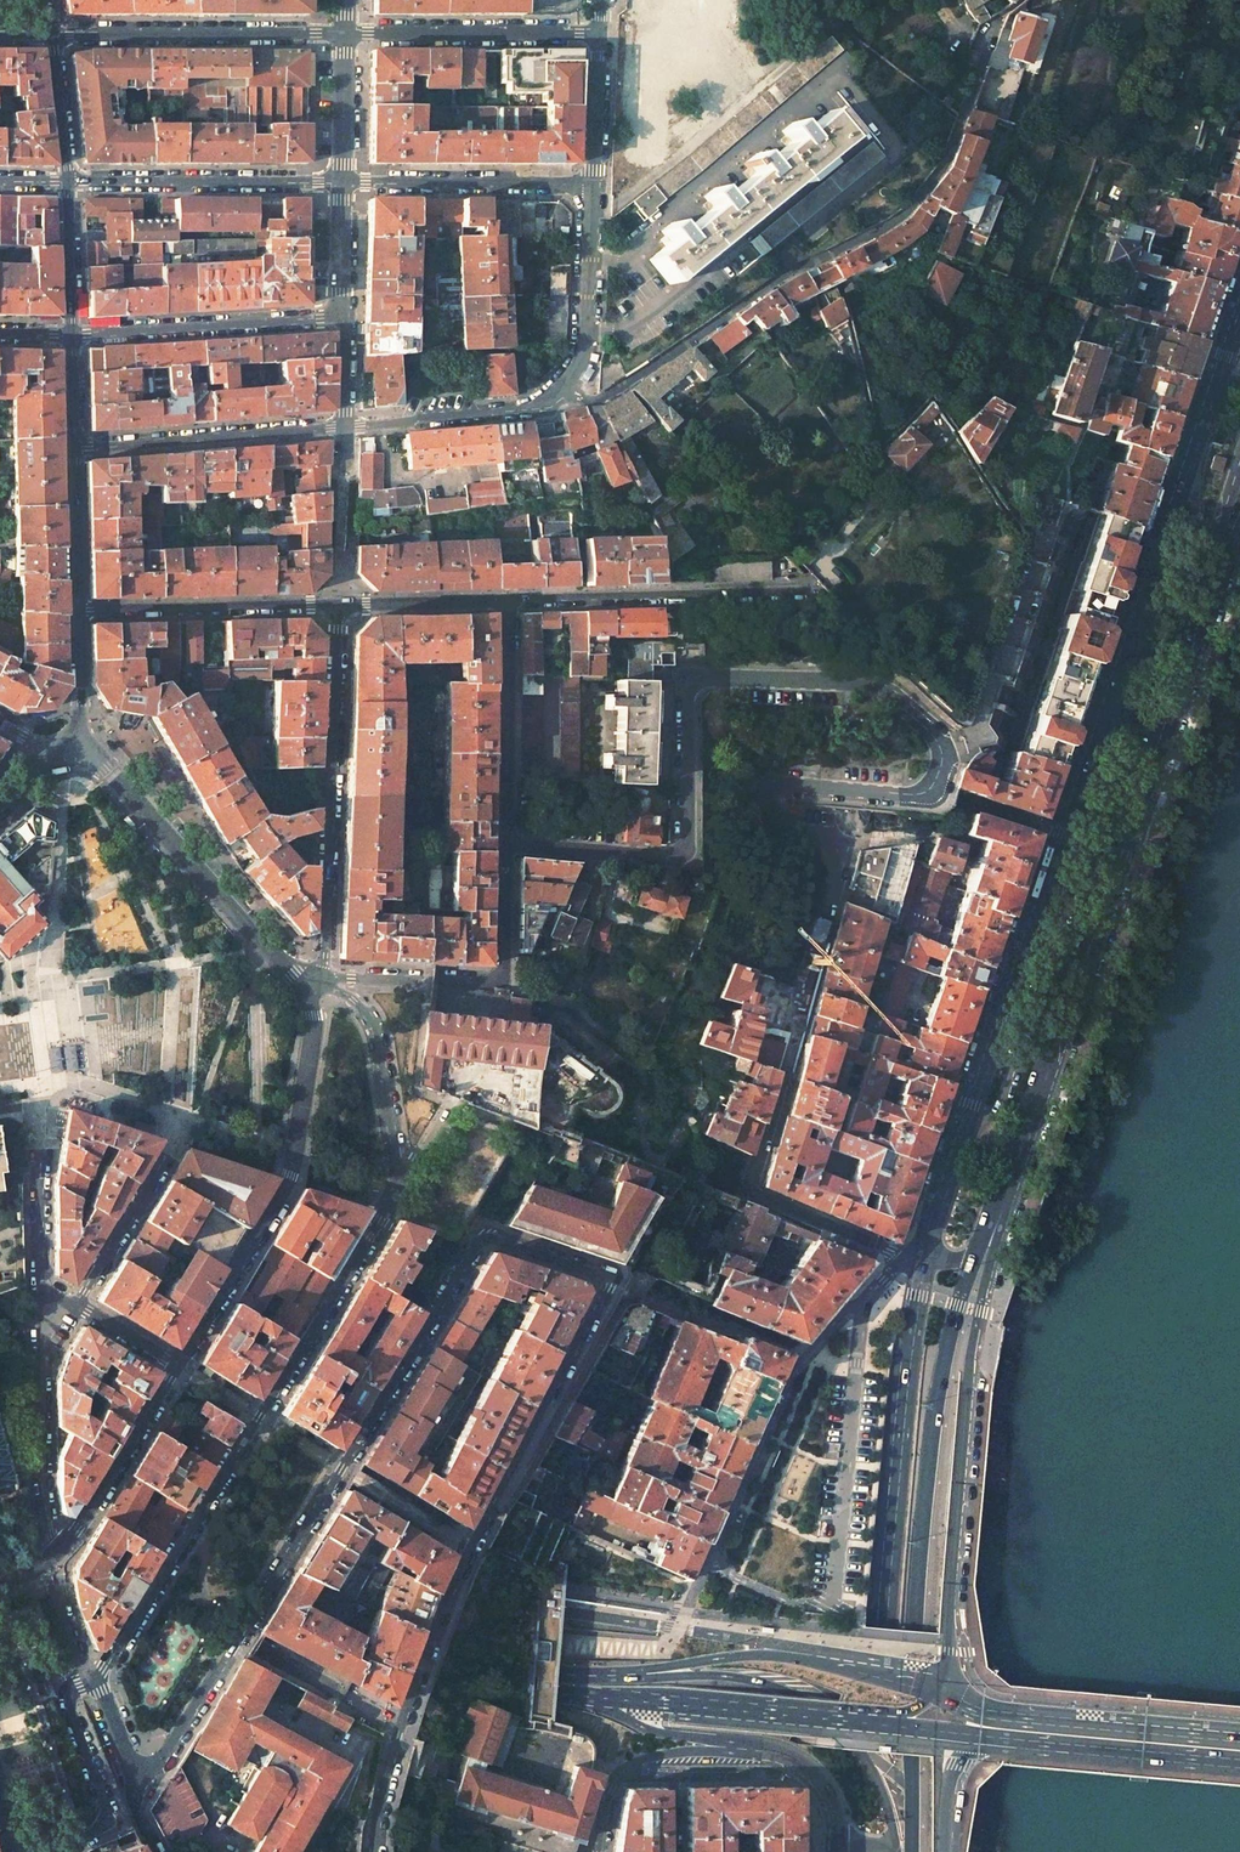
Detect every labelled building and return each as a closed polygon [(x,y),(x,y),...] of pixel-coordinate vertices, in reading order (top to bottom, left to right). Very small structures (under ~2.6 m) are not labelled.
[(127,15),(126,0),(65,0),(66,14),(127,15)] [(127,15),(196,15),(194,0),(126,0),(127,15)] [(196,15),(226,15),(226,0),(194,0),(196,15)] [(226,15),(250,15),(250,0),(226,0),(226,15)] [(254,15),(303,15),(309,15),(309,0),(255,0),(254,15)] [(407,15),(407,0),(372,0),(372,15),(407,15)] [(411,15),(440,15),(441,0),(411,0),(411,15)] [(440,15),(467,15),(468,0),(441,0),(440,15)] [(472,15),(494,15),(494,0),(473,0),(472,15)] [(494,15),(522,15),(522,0),(494,0),(494,15)] [(977,26),(988,19),(978,4),(984,0),(961,0),(977,26)] [(1020,62),(1026,64),(1040,22),(1016,13),(1014,15),(1008,32),(1001,29),(988,65),(1002,70),(1003,65),(1017,69),(1020,62)] [(690,157),(633,201),(646,219),(656,212),(653,209),(702,171),(842,51),(841,50),(830,37),(690,157)] [(533,50),(496,50),(496,77),(537,78),(537,108),(546,108),(576,108),(577,50),(533,50)] [(0,51),(0,87),(12,87),(11,77),(9,51),(0,51)] [(11,77),(42,75),(39,51),(9,51),(11,77)] [(116,125),(114,109),(121,108),(122,99),(114,100),(113,88),(131,88),(147,88),(146,61),(146,51),(94,51),(71,55),(83,163),(101,163),(118,164),(150,163),(149,125),(116,125)] [(147,88),(147,89),(181,89),(181,79),(181,51),(146,51),(146,61),(147,88)] [(245,51),(181,51),(181,79),(245,77),(245,51)] [(246,87),(307,87),(307,51),(245,51),(245,77),(246,87)] [(371,51),(370,85),(405,85),(405,77),(422,77),(423,51),(371,51)] [(422,88),(453,89),(453,51),(423,51),(422,77),(422,81),(422,85),(422,88)] [(479,87),(480,51),(453,51),(453,89),(480,88),(479,87)] [(11,77),(12,87),(13,97),(19,97),(20,96),(20,83),(43,80),(42,75),(11,77)] [(245,77),(181,79),(181,89),(182,96),(182,107),(208,107),(214,107),(223,107),(246,108),(246,87),(245,77)] [(22,101),(23,113),(46,110),(43,80),(20,83),(20,96),(19,97),(19,101),(22,101)] [(405,85),(370,85),(370,107),(396,107),(416,107),(416,85),(410,85),(405,85)] [(11,110),(9,97),(13,97),(12,87),(0,87),(0,110),(11,110)] [(266,126),(280,126),(306,125),(307,87),(246,87),(246,108),(249,108),(248,126),(266,126)] [(940,89),(934,97),(947,107),(954,99),(940,89)] [(182,96),(147,96),(148,103),(148,106),(159,107),(182,107),(182,96)] [(148,106),(149,125),(153,125),(152,120),(182,120),(182,107),(159,107),(148,106)] [(182,120),(182,125),(208,125),(208,114),(208,107),(182,107),(182,120)] [(223,114),(223,125),(248,126),(249,108),(246,108),(223,107),(223,114)] [(370,107),(370,130),(395,130),(395,126),(396,107),(370,107)] [(395,126),(418,127),(419,127),(419,107),(416,107),(396,107),(395,126)] [(429,107),(429,123),(462,124),(462,107),(452,107),(429,107)] [(462,124),(496,124),(496,108),(462,107),(462,124)] [(496,135),(496,164),(530,164),(530,135),(530,125),(530,108),(496,108),(496,124),(496,135)] [(530,125),(545,125),(546,108),(537,108),(530,108),(530,125)] [(545,125),(545,135),(550,135),(575,135),(576,108),(546,108),(545,125)] [(0,132),(0,166),(53,166),(46,110),(23,113),(12,114),(11,115),(13,131),(0,132)] [(856,249),(829,262),(838,279),(846,275),(896,250),(921,232),(935,207),(951,214),(937,248),(936,252),(950,257),(950,256),(963,222),(972,226),(967,238),(983,245),(1001,198),(991,194),(995,184),(996,181),(994,180),(993,179),(993,177),(982,173),(985,166),(978,163),(974,173),(970,171),(990,122),(992,117),(971,110),(950,168),(917,208),(909,218),(887,234),(856,249)] [(648,260),(669,284),(845,141),(824,114),(801,133),(792,122),(782,131),(791,142),(776,154),(777,155),(765,164),(756,153),(746,162),(755,173),(723,199),(714,188),(704,196),(713,207),(680,234),(671,223),(661,231),(670,242),(648,260)] [(149,125),(150,163),(182,163),(182,125),(153,125),(149,125)] [(182,125),(182,163),(248,164),(248,137),(248,126),(223,125),(208,125),(182,125)] [(280,126),(281,163),(306,164),(306,125),(280,126)] [(266,126),(266,137),(276,137),(276,164),(281,163),(280,126),(266,126)] [(399,134),(418,134),(418,127),(395,126),(395,130),(395,164),(398,164),(399,134)] [(370,130),(369,164),(395,164),(395,130),(370,130)] [(399,134),(398,164),(429,164),(429,134),(418,134),(399,134)] [(462,135),(429,134),(429,164),(462,164),(462,135)] [(496,135),(462,135),(462,164),(496,164),(496,135)] [(535,146),(550,146),(550,135),(545,135),(530,135),(530,164),(534,164),(535,146)] [(534,164),(574,164),(575,135),(550,135),(550,146),(535,146),(534,164)] [(248,137),(248,164),(276,164),(276,137),(266,137),(248,137)] [(1213,192),(1222,196),(1239,202),(1239,145),(1235,143),(1228,141),(1224,139),(1220,149),(1222,150),(1232,153),(1228,164),(1232,166),(1231,169),(1229,176),(1219,173),(1217,180),(1213,192)] [(871,143),(748,243),(759,257),(883,156),(871,143)] [(1191,218),(1235,233),(1236,229),(1237,226),(1239,218),(1239,202),(1222,196),(1213,192),(1210,191),(1209,194),(1204,206),(1212,210),(1210,216),(1193,210),(1191,218)] [(17,247),(17,196),(0,196),(0,247),(17,247)] [(17,196),(17,247),(30,248),(55,249),(54,196),(17,196)] [(1144,220),(1141,228),(1151,231),(1160,234),(1175,239),(1183,242),(1227,257),(1235,233),(1191,218),(1193,210),(1196,203),(1193,202),(1191,207),(1189,205),(1187,204),(1185,202),(1183,201),(1181,201),(1179,200),(1178,200),(1175,200),(1173,200),(1163,196),(1155,214),(1150,221),(1144,220)] [(104,199),(84,199),(85,215),(104,216),(104,199)] [(104,216),(85,215),(85,222),(105,222),(105,234),(102,231),(85,231),(86,242),(129,242),(127,199),(104,199),(104,216)] [(140,221),(140,200),(127,199),(129,242),(141,242),(160,241),(175,241),(175,221),(140,221)] [(175,214),(175,200),(160,200),(160,215),(175,214)] [(221,231),(223,200),(175,200),(175,214),(175,221),(175,241),(191,240),(196,240),(196,232),(221,231)] [(256,231),(256,200),(223,200),(221,231),(256,231)] [(256,239),(304,239),(306,200),(256,200),(256,231),(256,239)] [(368,200),(367,239),(391,238),(404,238),(404,227),(415,227),(415,222),(416,214),(416,200),(368,200)] [(462,200),(416,200),(416,214),(441,214),(441,221),(461,221),(462,200)] [(491,200),(462,200),(461,221),(461,227),(477,227),(477,230),(479,231),(479,237),(482,237),(489,237),(491,200)] [(519,200),(491,200),(489,237),(505,236),(519,237),(519,224),(519,200)] [(537,219),(567,227),(571,212),(541,205),(537,219)] [(441,221),(415,222),(415,227),(416,227),(415,238),(432,238),(435,237),(444,238),(457,237),(460,237),(461,227),(461,221),(441,221)] [(1115,241),(1107,263),(1112,264),(1126,269),(1141,228),(1126,223),(1118,242),(1115,241)] [(534,224),(519,224),(519,237),(534,237),(534,224)] [(1138,254),(1136,261),(1158,268),(1160,263),(1166,265),(1175,239),(1160,234),(1153,257),(1143,254),(1143,255),(1138,254)] [(507,267),(505,236),(489,237),(482,237),(483,264),(483,268),(507,267)] [(443,248),(444,238),(435,237),(435,247),(443,248)] [(457,237),(459,266),(483,264),(482,237),(479,237),(460,237),(457,237)] [(367,239),(366,264),(390,263),(391,238),(367,239)] [(414,265),(415,238),(404,238),(391,238),(390,263),(414,265)] [(191,240),(192,254),(256,253),(256,239),(196,240),(191,240)] [(265,280),(305,276),(304,239),(266,240),(266,258),(265,280)] [(160,241),(160,253),(192,254),(191,240),(175,241),(160,241)] [(160,241),(141,242),(141,265),(160,264),(160,253),(160,241)] [(129,242),(86,242),(86,268),(104,268),(105,257),(130,255),(129,242)] [(1183,242),(1172,273),(1217,287),(1222,273),(1227,257),(1183,242)] [(30,248),(17,247),(0,247),(0,256),(25,256),(31,250),(30,248)] [(57,316),(55,249),(30,248),(31,250),(31,267),(21,267),(0,266),(0,315),(21,315),(57,316)] [(255,285),(305,281),(305,276),(265,280),(266,258),(256,257),(255,285)] [(936,261),(921,290),(944,303),(960,274),(936,261)] [(960,261),(956,269),(961,271),(971,275),(974,266),(960,261)] [(1112,306),(1109,312),(1123,317),(1132,320),(1142,323),(1152,326),(1198,342),(1209,311),(1211,304),(1217,287),(1172,273),(1158,268),(1136,261),(1134,261),(1131,270),(1134,271),(1138,272),(1143,274),(1148,275),(1152,276),(1157,278),(1169,282),(1158,316),(1146,312),(1142,311),(1137,310),(1133,309),(1131,308),(1122,305),(1120,309),(1113,307),(1112,306)] [(255,262),(191,266),(192,312),(256,307),(255,285),(255,262)] [(812,292),(838,279),(829,262),(803,273),(812,292)] [(390,263),(366,264),(366,266),(366,268),(390,268),(389,272),(414,273),(414,265),(390,263)] [(160,264),(133,266),(134,290),(160,289),(160,264)] [(160,268),(161,314),(192,312),(191,266),(160,268)] [(119,291),(118,267),(104,268),(86,268),(87,292),(119,291)] [(508,296),(507,267),(483,268),(483,270),(484,297),(508,296)] [(365,297),(389,297),(389,272),(390,268),(366,268),(365,297)] [(459,271),(460,298),(484,297),(483,270),(459,271)] [(436,299),(460,298),(459,271),(435,274),(436,296),(436,299)] [(389,272),(389,297),(413,296),(414,273),(389,272)] [(772,291),(735,318),(742,326),(751,317),(760,329),(777,316),(781,322),(789,317),(788,315),(789,314),(790,314),(787,309),(787,310),(785,306),(812,292),(803,273),(791,279),(774,290),(772,291)] [(305,281),(255,285),(256,307),(305,305),(305,281)] [(843,290),(844,292),(853,288),(850,283),(844,289),(843,290)] [(835,287),(814,298),(817,306),(819,310),(839,298),(835,287)] [(1123,288),(1120,299),(1141,306),(1144,294),(1123,288)] [(134,290),(119,291),(120,317),(161,314),(160,289),(134,290)] [(119,291),(87,292),(88,318),(120,317),(119,291)] [(537,295),(535,345),(562,343),(566,343),(568,295),(537,295)] [(364,311),(364,326),(389,326),(389,321),(412,320),(413,296),(389,297),(365,297),(364,311)] [(508,296),(484,297),(485,323),(509,321),(508,296)] [(461,320),(461,326),(485,323),(484,297),(460,298),(461,320)] [(436,299),(436,321),(461,320),(460,298),(436,299)] [(826,326),(845,315),(839,298),(819,310),(822,317),(826,326)] [(1075,299),(1068,314),(1088,323),(1095,308),(1075,299)] [(812,322),(822,317),(819,310),(817,306),(807,312),(812,322)] [(839,330),(847,325),(845,315),(826,326),(839,344),(846,339),(839,330)] [(716,346),(742,326),(735,318),(707,337),(716,346)] [(412,335),(412,327),(412,320),(389,321),(389,326),(364,326),(364,329),(363,356),(398,354),(411,353),(412,335)] [(1132,320),(1119,358),(1129,362),(1142,323),(1132,320)] [(485,323),(461,326),(462,335),(486,333),(486,328),(485,323)] [(1144,351),(1139,365),(1186,381),(1191,365),(1198,342),(1152,326),(1148,339),(1140,336),(1136,349),(1144,351)] [(462,335),(463,350),(482,349),(510,347),(509,328),(486,328),(486,333),(462,335)] [(437,332),(412,335),(411,353),(438,351),(437,333),(437,332)] [(291,360),(333,359),(333,333),(256,338),(257,363),(285,362),(291,360)] [(257,363),(256,338),(233,340),(234,364),(257,363)] [(228,364),(225,340),(202,341),(204,365),(228,364)] [(234,364),(233,340),(225,340),(228,364),(234,364)] [(204,365),(202,341),(130,347),(132,370),(135,370),(143,369),(152,369),(183,366),(204,365)] [(1074,343),(1050,415),(1075,423),(1089,381),(1098,356),(1106,358),(1108,354),(1099,351),(1075,343),(1074,343)] [(130,347),(101,348),(102,372),(132,370),(130,347)] [(102,372),(101,348),(87,349),(88,373),(102,372)] [(711,372),(692,349),(635,389),(645,403),(662,424),(667,431),(668,430),(678,421),(666,407),(664,409),(655,398),(690,367),(701,381),(711,372)] [(8,399),(13,396),(19,391),(20,387),(20,375),(30,375),(34,375),(33,351),(29,351),(0,351),(0,399),(8,399)] [(59,389),(58,352),(33,351),(34,375),(35,387),(35,390),(35,394),(59,393),(59,389)] [(363,364),(362,371),(370,370),(373,408),(402,405),(401,397),(401,393),(398,354),(363,356),(363,364)] [(485,387),(486,395),(514,393),(513,385),(511,354),(483,356),(485,387)] [(1106,358),(1097,381),(1107,385),(1117,363),(1119,358),(1108,354),(1106,358)] [(306,386),(332,385),(332,373),(333,359),(306,360),(306,383),(306,386)] [(258,390),(260,417),(302,413),(301,390),(283,391),(283,384),(306,383),(306,360),(291,360),(285,362),(281,363),(282,387),(282,388),(258,390)] [(600,367),(598,393),(625,376),(618,362),(600,367)] [(204,365),(211,421),(260,417),(258,390),(233,391),(233,377),(258,377),(257,363),(234,364),(228,364),(204,365)] [(183,366),(188,423),(211,421),(204,365),(183,366)] [(1128,402),(1173,417),(1177,406),(1179,399),(1186,381),(1139,365),(1133,384),(1132,389),(1128,402)] [(154,401),(156,426),(188,423),(183,366),(152,369),(153,393),(154,401)] [(144,393),(153,393),(152,369),(143,369),(144,393)] [(102,372),(88,373),(90,405),(114,404),(113,396),(135,394),(135,370),(132,370),(102,372)] [(362,371),(361,409),(373,408),(370,370),(362,371)] [(301,390),(302,413),(306,413),(306,386),(306,383),(283,384),(283,391),(301,390)] [(306,386),(306,413),(330,411),(332,385),(306,386)] [(35,387),(20,387),(19,391),(13,396),(13,401),(35,400),(35,394),(35,390),(35,387)] [(998,391),(990,398),(996,401),(1003,395),(999,392),(998,391)] [(35,400),(13,401),(13,427),(13,439),(36,438),(60,437),(59,393),(35,394),(35,400)] [(117,404),(119,429),(124,428),(122,404),(136,403),(135,394),(113,396),(114,404),(117,404)] [(635,405),(628,394),(601,407),(616,440),(648,420),(635,405)] [(1083,426),(1082,429),(1100,435),(1104,422),(1117,426),(1124,401),(1118,399),(1111,397),(1106,395),(1104,395),(1102,394),(1101,400),(1096,398),(1090,410),(1083,426)] [(990,398),(957,432),(977,464),(1009,409),(996,401),(990,398)] [(122,404),(124,428),(156,426),(154,401),(136,403),(122,404)] [(1117,426),(1112,440),(1115,441),(1126,445),(1160,456),(1167,435),(1173,417),(1128,402),(1124,401),(1117,426)] [(931,402),(907,427),(927,445),(930,447),(949,427),(931,402)] [(117,404),(90,405),(91,432),(119,429),(117,404)] [(593,441),(597,451),(611,446),(610,442),(616,440),(601,407),(583,408),(561,413),(562,421),(565,434),(568,454),(573,453),(572,448),(593,441)] [(555,436),(552,422),(534,423),(537,439),(538,439),(555,436)] [(1052,422),(1049,430),(1058,433),(1056,438),(1069,442),(1074,429),(1071,428),(1052,422)] [(497,471),(535,468),(531,442),(528,424),(490,427),(495,462),(497,471)] [(12,427),(3,428),(3,435),(4,440),(13,439),(13,427),(12,427)] [(490,427),(405,434),(407,469),(478,463),(495,462),(490,427)] [(927,445),(907,427),(897,438),(883,450),(887,457),(903,471),(927,445)] [(555,436),(538,439),(541,462),(542,483),(576,477),(574,460),(569,461),(568,454),(565,434),(555,436)] [(13,439),(14,469),(36,468),(37,473),(61,472),(60,437),(36,438),(13,439)] [(372,437),(359,439),(359,453),(358,480),(358,489),(380,491),(380,490),(382,454),(374,453),(374,445),(372,445),(372,437)] [(628,438),(618,444),(621,452),(633,476),(644,503),(655,495),(628,438)] [(329,441),(268,446),(265,494),(265,498),(277,497),(280,497),(278,469),(300,468),(328,466),(329,441)] [(1113,464),(1110,473),(1150,487),(1155,470),(1160,456),(1126,445),(1119,466),(1113,464)] [(229,498),(265,494),(268,446),(228,450),(229,492),(229,498)] [(615,454),(611,446),(597,451),(595,452),(598,458),(609,486),(633,476),(621,452),(615,454)] [(198,493),(229,492),(228,450),(197,452),(198,493)] [(882,462),(887,457),(883,450),(878,454),(877,454),(882,462)] [(179,502),(198,502),(198,493),(197,452),(160,456),(161,486),(161,493),(161,503),(179,502)] [(583,466),(598,458),(595,452),(581,457),(574,460),(576,477),(577,483),(586,481),(583,466)] [(1223,457),(1212,454),(1209,466),(1220,469),(1223,457)] [(122,483),(140,483),(140,486),(161,486),(160,456),(122,459),(122,483)] [(86,462),(87,488),(112,488),(112,483),(119,483),(119,459),(86,462)] [(122,483),(122,459),(119,459),(119,483),(112,483),(112,488),(87,488),(87,492),(112,492),(134,492),(136,492),(140,492),(140,486),(140,483),(122,483)] [(495,462),(478,463),(480,484),(498,483),(495,462)] [(294,481),(295,495),(327,492),(328,479),(328,477),(328,466),(300,468),(301,480),(294,481)] [(36,468),(14,469),(14,472),(14,477),(61,475),(61,472),(37,473),(36,468)] [(510,483),(535,481),(534,470),(510,472),(510,483)] [(1110,473),(1098,510),(1102,512),(1134,526),(1136,527),(1143,505),(1150,487),(1110,473)] [(14,479),(14,507),(61,506),(61,475),(14,477),(14,479)] [(480,484),(463,485),(464,498),(425,502),(426,515),(430,514),(454,511),(460,510),(465,509),(491,505),(502,503),(498,483),(480,484)] [(380,491),(358,489),(358,498),(370,498),(369,509),(419,505),(416,494),(410,487),(380,490),(380,491)] [(87,492),(88,519),(112,518),(112,492),(87,492)] [(134,518),(134,492),(112,492),(112,518),(134,518)] [(292,516),(293,524),(303,523),(326,521),(327,506),(327,492),(295,495),(291,496),(292,516)] [(148,493),(148,517),(158,517),(161,516),(161,503),(161,493),(148,493)] [(674,494),(648,511),(653,522),(660,537),(671,560),(691,546),(670,511),(669,508),(679,501),(674,494)] [(278,510),(277,497),(265,498),(265,512),(278,510)] [(529,514),(491,523),(491,525),(492,540),(494,588),(531,587),(535,587),(572,586),(571,540),(566,505),(539,512),(540,540),(531,540),(529,514)] [(14,507),(15,537),(38,537),(38,542),(62,542),(61,506),(14,507)] [(1102,512),(1020,754),(1027,757),(1052,763),(1056,753),(1059,754),(1064,740),(1060,738),(1062,732),(1066,733),(1070,722),(1080,693),(1076,692),(1078,686),(1082,687),(1098,639),(1094,638),(1097,630),(1101,632),(1106,616),(1103,615),(1092,611),(1097,595),(1109,598),(1112,599),(1121,572),(1123,566),(1120,565),(1122,559),(1125,560),(1130,545),(1127,544),(1134,526),(1102,512)] [(407,532),(409,544),(430,543),(430,529),(430,514),(426,515),(420,516),(409,517),(409,518),(404,519),(407,532)] [(148,517),(147,517),(148,551),(159,550),(158,527),(158,517),(148,517)] [(112,518),(88,519),(88,552),(135,550),(135,540),(134,518),(112,518)] [(374,536),(407,532),(404,519),(375,524),(374,536)] [(302,534),(301,552),(325,551),(326,531),(326,521),(303,523),(302,534)] [(270,534),(286,534),(302,534),(303,523),(293,524),(286,525),(270,526),(270,534)] [(286,534),(286,552),(301,552),(302,534),(286,534)] [(38,537),(15,537),(15,539),(15,546),(40,546),(40,549),(62,547),(62,542),(38,542),(38,537)] [(614,538),(586,539),(586,586),(658,584),(657,537),(655,537),(623,538),(614,538)] [(492,540),(465,542),(466,565),(461,565),(462,589),(494,588),(492,540)] [(457,542),(430,543),(432,590),(457,589),(457,542)] [(457,542),(457,589),(462,589),(461,565),(466,565),(465,542),(461,542),(457,542)] [(409,544),(356,546),(356,558),(355,573),(374,592),(432,590),(430,543),(409,544)] [(818,555),(806,543),(794,557),(805,568),(818,555)] [(63,565),(62,547),(40,549),(40,546),(15,546),(15,549),(15,574),(41,576),(41,580),(63,582),(63,565)] [(270,547),(229,548),(228,595),(306,594),(324,575),(325,551),(301,552),(286,552),(286,560),(279,559),(278,560),(279,570),(271,570),(271,553),(269,553),(270,547)] [(196,549),(159,550),(158,597),(228,595),(229,548),(196,549)] [(114,598),(113,566),(135,565),(135,558),(135,550),(88,552),(89,599),(102,598),(114,598)] [(118,598),(158,597),(159,550),(148,551),(145,551),(145,559),(145,573),(135,574),(117,574),(118,598)] [(135,558),(145,559),(145,551),(135,550),(135,558)] [(0,559),(0,582),(8,582),(9,572),(6,572),(5,560),(0,561),(0,559)] [(749,562),(728,562),(707,563),(708,582),(729,581),(750,581),(771,580),(770,561),(749,562)] [(135,574),(135,565),(113,566),(114,598),(118,598),(117,574),(135,574)] [(19,583),(63,587),(63,582),(41,580),(41,576),(15,574),(15,577),(19,577),(19,583)] [(19,593),(19,583),(8,582),(0,582),(0,593),(19,593)] [(19,593),(18,610),(20,611),(64,618),(64,603),(63,587),(19,583),(19,593)] [(1092,611),(1103,615),(1109,598),(1097,595),(1092,611)] [(1018,687),(1042,600),(1031,597),(1025,620),(1014,617),(990,706),(997,708),(1004,683),(1018,687)] [(611,636),(674,636),(675,609),(612,611),(611,634),(611,636)] [(65,640),(64,618),(20,611),(21,636),(22,636),(22,644),(65,643),(65,640)] [(612,611),(584,612),(583,676),(601,676),(602,654),(603,654),(603,635),(611,634),(612,611)] [(522,613),(522,675),(539,675),(539,637),(539,628),(544,628),(559,628),(559,624),(568,624),(568,676),(579,676),(583,676),(584,612),(522,613)] [(492,614),(461,615),(460,639),(491,638),(492,614)] [(460,661),(460,639),(461,615),(429,616),(429,662),(433,662),(460,661)] [(394,617),(395,663),(421,662),(422,639),(426,639),(425,616),(394,617)] [(429,616),(425,616),(426,639),(422,639),(421,662),(429,662),(429,616)] [(371,617),(353,636),(352,654),(350,704),(396,703),(395,670),(395,663),(394,617),(371,617)] [(297,646),(297,659),(321,658),(322,638),(304,619),(277,620),(279,646),(286,646),(297,646)] [(226,659),(227,659),(251,659),(251,647),(261,647),(275,647),(273,620),(225,621),(226,659)] [(262,659),(281,659),(286,659),(286,646),(279,646),(277,620),(273,620),(275,647),(261,647),(262,659)] [(10,645),(11,645),(19,631),(0,621),(0,639),(10,645)] [(201,662),(201,622),(185,622),(187,663),(201,663),(201,662)] [(160,648),(160,623),(137,623),(119,624),(119,648),(137,648),(160,648)] [(160,648),(160,658),(160,667),(159,675),(166,682),(170,688),(178,682),(177,623),(176,623),(160,623),(160,648)] [(114,660),(113,624),(102,624),(90,625),(90,639),(91,661),(114,660)] [(137,648),(119,648),(119,624),(113,624),(114,660),(137,659),(137,648)] [(460,661),(461,683),(491,683),(491,638),(460,639),(460,661)] [(674,642),(628,642),(628,651),(628,655),(611,655),(611,659),(611,676),(611,678),(619,678),(626,679),(650,680),(651,680),(672,681),(673,665),(673,651),(674,642)] [(628,642),(611,642),(611,655),(628,655),(628,651),(628,642)] [(65,646),(65,643),(22,644),(22,651),(22,653),(21,653),(21,662),(32,665),(39,667),(65,675),(65,646)] [(65,675),(39,667),(32,665),(28,673),(25,678),(9,669),(10,665),(13,660),(3,658),(0,663),(0,705),(12,712),(49,708),(66,686),(65,675)] [(151,659),(152,676),(159,675),(160,667),(160,658),(151,659)] [(281,668),(280,680),(320,681),(320,677),(321,658),(297,659),(286,659),(281,659),(281,668)] [(141,677),(139,659),(137,659),(114,660),(91,661),(92,686),(107,709),(115,710),(120,690),(117,680),(141,678),(141,677)] [(257,680),(258,668),(258,659),(251,659),(227,659),(227,667),(226,679),(257,680)] [(258,668),(281,668),(281,659),(262,659),(258,659),(258,668)] [(10,665),(28,673),(32,665),(21,662),(13,660),(10,665)] [(201,667),(200,690),(226,689),(226,679),(227,667),(221,667),(208,667),(201,667)] [(150,676),(151,686),(166,682),(159,675),(152,676),(150,676)] [(540,694),(540,675),(539,675),(522,675),(522,694),(540,694)] [(578,771),(579,676),(568,676),(561,676),(560,772),(578,771)] [(142,688),(141,678),(117,680),(120,690),(115,710),(119,711),(124,688),(142,688)] [(615,768),(615,783),(629,784),(647,786),(651,680),(650,680),(626,679),(619,678),(618,695),(606,694),(605,710),(617,710),(617,732),(614,732),(614,734),(617,734),(616,754),(604,753),(603,768),(615,768)] [(274,680),(272,737),(318,737),(319,709),(320,681),(280,680),(274,680)] [(142,688),(124,688),(119,711),(151,717),(180,700),(171,689),(170,688),(166,682),(151,686),(142,688)] [(446,683),(445,754),(490,754),(491,683),(461,683),(446,683)] [(202,714),(190,694),(180,700),(151,717),(179,766),(218,744),(204,718),(208,716),(206,712),(202,714)] [(540,694),(522,694),(522,717),(521,763),(523,764),(539,764),(540,694)] [(395,729),(396,703),(350,704),(349,725),(349,729),(395,729)] [(252,726),(237,726),(240,734),(236,734),(237,736),(252,736),(252,726)] [(393,797),(395,729),(349,729),(348,763),(346,796),(393,797)] [(261,757),(273,758),(272,737),(254,736),(252,736),(237,736),(245,766),(260,766),(261,757)] [(273,758),(273,766),(276,766),(282,766),(316,767),(317,763),(318,737),(272,737),(273,758)] [(238,778),(218,744),(179,766),(199,801),(238,778)] [(985,779),(979,796),(1038,817),(1038,816),(1048,788),(1056,764),(1052,763),(1027,757),(1020,754),(1012,751),(1007,768),(1006,771),(1004,777),(1001,784),(985,779)] [(996,752),(994,756),(1002,759),(1000,766),(1003,767),(1007,768),(1012,751),(996,752)] [(979,796),(985,779),(982,779),(980,778),(988,765),(989,763),(990,763),(994,756),(996,752),(974,753),(972,753),(970,755),(968,758),(965,761),(963,764),(960,770),(959,770),(953,787),(961,790),(979,796)] [(445,790),(444,821),(489,821),(490,754),(445,754),(445,784),(445,790)] [(982,779),(985,779),(1001,784),(1004,777),(992,773),(994,767),(988,765),(980,778),(982,779)] [(264,797),(270,804),(283,795),(282,788),(276,766),(273,766),(260,766),(245,766),(247,771),(256,785),(264,797)] [(288,786),(282,766),(276,766),(282,788),(288,786)] [(246,791),(256,785),(247,771),(238,778),(246,791)] [(238,778),(199,801),(220,839),(234,829),(233,827),(250,815),(252,818),(259,813),(246,791),(238,778)] [(392,829),(393,797),(346,796),(345,829),(344,868),(391,868),(392,838),(392,829)] [(257,802),(262,810),(270,804),(264,797),(257,802)] [(31,809),(54,821),(56,807),(42,800),(40,801),(31,809)] [(289,836),(314,829),(315,808),(277,818),(262,814),(261,815),(256,820),(273,846),(278,842),(282,840),(289,836)] [(49,859),(45,858),(33,868),(32,883),(22,882),(6,864),(34,839),(53,841),(54,821),(31,809),(0,836),(0,961),(1,961),(3,959),(4,960),(5,961),(23,944),(46,924),(36,912),(37,911),(39,901),(38,900),(41,897),(44,895),(48,895),(49,883),(47,883),(49,859)] [(234,829),(220,839),(223,844),(256,820),(261,815),(259,813),(252,818),(250,815),(233,827),(234,829)] [(646,815),(626,813),(625,828),(624,842),(655,844),(656,828),(655,828),(656,816),(646,816),(646,815)] [(975,863),(965,891),(985,898),(982,908),(1004,916),(1018,876),(1031,835),(970,813),(964,835),(983,841),(976,859),(972,858),(970,862),(975,863)] [(223,844),(241,871),(273,846),(256,820),(223,844)] [(444,821),(444,851),(454,851),(489,852),(489,821),(444,821)] [(924,865),(946,871),(952,873),(961,846),(960,846),(937,837),(924,865)] [(403,852),(411,852),(411,839),(403,838),(403,852)] [(879,879),(868,913),(881,919),(891,924),(897,906),(896,905),(910,860),(917,840),(911,841),(889,846),(879,879)] [(292,858),(278,842),(273,846),(241,871),(266,899),(284,880),(298,865),(292,858)] [(853,871),(879,879),(889,846),(884,848),(859,850),(853,871)] [(442,886),(441,851),(432,851),(429,851),(429,870),(427,870),(427,908),(441,909),(440,891),(442,886)] [(453,877),(452,909),(455,909),(463,910),(488,910),(489,852),(454,851),(453,877)] [(299,854),(292,858),(298,865),(313,866),(313,856),(299,854)] [(545,905),(560,905),(570,881),(578,863),(520,858),(519,904),(545,905)] [(897,906),(891,924),(896,927),(908,932),(924,939),(931,918),(942,884),(946,871),(924,865),(924,867),(915,862),(910,860),(896,905),(897,906)] [(287,891),(271,905),(298,936),(310,932),(313,866),(298,865),(284,880),(287,891)] [(391,899),(391,868),(344,868),(343,891),(342,897),(372,898),(379,898),(391,899)] [(942,884),(948,887),(948,886),(952,873),(946,871),(942,884)] [(635,899),(639,885),(617,878),(611,897),(630,902),(631,898),(635,899)] [(271,905),(287,891),(284,880),(266,899),(271,905)] [(571,881),(570,881),(560,905),(553,922),(547,937),(577,949),(587,923),(573,917),(586,887),(571,881)] [(684,898),(643,886),(637,905),(679,917),(684,898)] [(952,930),(945,949),(987,967),(996,939),(1001,926),(1004,916),(982,908),(985,898),(965,891),(954,922),(952,930)] [(365,960),(367,914),(367,910),(372,910),(372,898),(342,897),(342,905),(340,959),(365,960)] [(378,914),(379,898),(372,898),(372,910),(367,910),(367,914),(378,914)] [(392,908),(395,911),(401,911),(402,899),(393,899),(392,908)] [(862,984),(881,919),(868,913),(844,902),(824,972),(862,984)] [(525,953),(545,905),(519,904),(518,954),(525,953)] [(460,919),(455,919),(455,939),(455,964),(487,965),(488,910),(463,910),(462,917),(460,917),(460,919)] [(385,961),(386,914),(378,914),(367,914),(365,960),(385,961)] [(386,914),(385,961),(389,961),(389,936),(394,936),(395,915),(386,914)] [(421,916),(395,915),(394,936),(389,936),(389,961),(421,962),(421,916)] [(455,918),(421,916),(421,962),(432,963),(455,964),(455,939),(455,919),(455,918)] [(933,919),(931,918),(924,939),(930,942),(945,949),(952,930),(934,924),(934,921),(933,919)] [(608,923),(597,920),(593,937),(595,938),(603,940),(605,937),(608,923)] [(906,938),(892,932),(882,956),(894,960),(913,967),(921,969),(925,955),(930,942),(924,939),(908,932),(906,938)] [(613,940),(605,937),(603,940),(595,938),(592,946),(608,952),(613,940)] [(925,955),(941,961),(945,949),(930,942),(925,955)] [(941,961),(936,974),(941,976),(980,989),(983,979),(987,967),(945,949),(941,961)] [(913,967),(894,960),(893,965),(883,991),(875,1012),(894,1019),(908,980),(913,967)] [(751,1062),(775,1071),(782,1043),(778,1042),(750,1035),(760,1001),(742,996),(750,971),(734,965),(730,964),(716,997),(738,1003),(735,1011),(731,1010),(726,1028),(706,1022),(694,1053),(739,1070),(743,1059),(751,1062)] [(925,986),(930,972),(921,969),(913,967),(908,980),(925,986)] [(856,1006),(862,984),(824,972),(818,993),(856,1006)] [(941,976),(923,1029),(962,1042),(972,1013),(973,1008),(980,989),(941,976)] [(850,1027),(856,1006),(818,993),(812,1014),(850,1027)] [(510,998),(508,1021),(524,1023),(525,1021),(525,1017),(528,1017),(529,1000),(510,998)] [(867,1033),(875,1012),(856,1006),(850,1027),(855,1029),(867,1033)] [(433,1013),(427,1012),(425,1032),(423,1053),(441,1055),(535,1066),(540,1025),(524,1023),(508,1021),(433,1013)] [(895,1042),(902,1022),(894,1019),(875,1012),(867,1033),(872,1034),(894,1042),(895,1042)] [(806,1034),(840,1046),(849,1049),(855,1029),(850,1027),(812,1014),(806,1034)] [(616,1094),(616,1096),(616,1098),(615,1101),(614,1104),(613,1106),(611,1108),(609,1109),(607,1111),(605,1112),(602,1113),(600,1113),(597,1113),(594,1113),(577,1108),(568,1130),(572,1132),(580,1115),(598,1121),(601,1121),(605,1121),(608,1120),(612,1119),(613,1118),(617,1116),(619,1114),(622,1111),(624,1108),(625,1105),(626,1103),(626,1099),(626,1097),(626,1094),(626,1090),(625,1087),(623,1084),(621,1081),(619,1078),(617,1077),(614,1075),(611,1073),(542,1020),(535,1022),(525,1021),(524,1023),(540,1025),(610,1082),(612,1083),(613,1084),(615,1088),(616,1091),(616,1094)] [(902,1022),(895,1042),(912,1048),(955,1062),(959,1050),(962,1042),(923,1029),(902,1022)] [(806,1034),(794,1080),(825,1091),(840,1046),(806,1034)] [(891,1051),(894,1042),(872,1034),(865,1055),(887,1062),(891,1051)] [(891,1051),(908,1058),(912,1048),(895,1042),(894,1042),(891,1051)] [(75,1068),(74,1046),(48,1048),(50,1070),(75,1068)] [(849,1061),(853,1051),(849,1049),(840,1046),(825,1091),(837,1096),(841,1085),(849,1061)] [(904,1060),(902,1067),(906,1069),(948,1083),(951,1075),(953,1069),(955,1062),(912,1048),(908,1058),(907,1061),(904,1060)] [(849,1061),(862,1066),(865,1055),(853,1051),(849,1061)] [(437,1092),(441,1055),(423,1053),(419,1086),(437,1092)] [(873,1108),(891,1115),(932,1130),(940,1108),(948,1083),(906,1069),(902,1067),(887,1062),(865,1055),(862,1066),(853,1092),(850,1101),(873,1108)] [(733,1089),(741,1092),(751,1062),(743,1059),(739,1070),(733,1089)] [(775,1071),(751,1062),(741,1092),(766,1101),(775,1071)] [(784,1115),(802,1121),(827,1130),(837,1096),(825,1091),(794,1080),(784,1115)] [(849,1087),(841,1085),(837,1096),(850,1101),(853,1092),(849,1087)] [(733,1089),(731,1089),(725,1106),(720,1116),(734,1122),(739,1112),(759,1122),(766,1101),(741,1092),(733,1089)] [(870,1117),(873,1108),(850,1101),(837,1096),(827,1130),(862,1142),(864,1134),(870,1117)] [(880,1121),(889,1122),(891,1115),(873,1108),(870,1117),(880,1121)] [(90,1116),(68,1109),(67,1109),(62,1141),(92,1157),(99,1143),(105,1145),(112,1124),(90,1116)] [(515,1109),(514,1122),(531,1129),(534,1130),(536,1120),(537,1112),(532,1111),(515,1109)] [(725,1144),(748,1155),(759,1122),(739,1112),(734,1122),(725,1144)] [(704,1134),(722,1142),(725,1144),(734,1122),(720,1116),(713,1114),(704,1134)] [(764,1187),(778,1192),(783,1176),(789,1160),(797,1136),(800,1126),(802,1121),(784,1115),(764,1187)] [(883,1142),(880,1149),(921,1164),(926,1151),(925,1150),(926,1147),(927,1144),(928,1143),(932,1130),(891,1115),(889,1122),(883,1142)] [(918,1174),(922,1164),(921,1164),(880,1149),(862,1142),(827,1130),(802,1121),(800,1126),(812,1130),(808,1140),(797,1136),(789,1160),(800,1165),(794,1181),(783,1176),(778,1192),(894,1241),(897,1234),(899,1230),(898,1230),(900,1223),(901,1223),(902,1219),(902,1218),(904,1211),(905,1211),(906,1208),(905,1208),(908,1200),(909,1201),(910,1196),(909,1196),(910,1194),(911,1192),(912,1188),(913,1188),(914,1184),(916,1177),(918,1174)] [(124,1128),(112,1124),(105,1145),(113,1151),(104,1165),(133,1182),(158,1140),(158,1139),(124,1128)] [(874,1137),(864,1134),(862,1142),(880,1149),(883,1142),(874,1137)] [(85,1178),(92,1157),(62,1141),(58,1163),(85,1178)] [(23,1149),(4,1152),(6,1163),(23,1161),(23,1149)] [(203,1154),(188,1149),(170,1180),(207,1204),(213,1207),(244,1227),(274,1178),(203,1154)] [(77,1199),(85,1178),(58,1163),(54,1185),(77,1199)] [(615,1181),(618,1182),(638,1189),(639,1188),(645,1173),(623,1164),(622,1165),(615,1181)] [(104,1165),(88,1205),(111,1218),(133,1182),(104,1165)] [(23,1284),(24,1285),(24,1232),(23,1183),(22,1183),(22,1176),(23,1168),(1,1171),(0,1171),(0,1293),(23,1284)] [(508,1225),(618,1263),(628,1266),(630,1267),(665,1204),(647,1192),(639,1188),(638,1189),(618,1182),(609,1208),(595,1203),(594,1206),(592,1206),(590,1210),(583,1208),(589,1191),(540,1174),(510,1222),(508,1225)] [(171,1237),(182,1244),(207,1204),(170,1180),(145,1221),(171,1237)] [(75,1206),(77,1199),(54,1185),(54,1247),(65,1248),(77,1228),(73,1226),(73,1225),(74,1223),(73,1221),(75,1206)] [(322,1220),(335,1199),(304,1188),(295,1203),(322,1220)] [(322,1220),(350,1238),(367,1210),(335,1199),(322,1220)] [(865,1250),(745,1199),(724,1250),(714,1274),(722,1274),(711,1304),(762,1327),(800,1342),(815,1324),(814,1323),(852,1279),(852,1280),(876,1253),(866,1249),(865,1250)] [(71,1284),(111,1218),(88,1205),(85,1203),(74,1223),(73,1225),(73,1226),(77,1228),(65,1248),(54,1247),(55,1274),(71,1284)] [(319,1239),(303,1264),(326,1278),(350,1238),(322,1220),(295,1203),(270,1243),(292,1257),(307,1232),(309,1233),(310,1233),(311,1232),(312,1231),(317,1235),(317,1237),(317,1238),(319,1239)] [(213,1207),(188,1247),(220,1267),(232,1247),(244,1227),(213,1207)] [(413,1250),(425,1229),(397,1220),(363,1276),(383,1288),(388,1292),(396,1279),(400,1282),(411,1263),(407,1260),(403,1258),(410,1247),(413,1250)] [(171,1237),(145,1221),(134,1239),(160,1255),(161,1253),(166,1245),(171,1237)] [(182,1244),(171,1237),(166,1245),(177,1252),(182,1244)] [(163,1258),(134,1239),(121,1260),(150,1278),(163,1258)] [(250,1277),(234,1303),(256,1317),(271,1292),(292,1257),(270,1243),(250,1277)] [(188,1247),(165,1286),(167,1288),(197,1305),(220,1267),(188,1247)] [(492,1252),(470,1287),(497,1296),(511,1301),(513,1296),(515,1297),(520,1284),(530,1288),(531,1285),(540,1268),(492,1252)] [(172,1260),(161,1253),(160,1255),(163,1258),(171,1262),(172,1260)] [(278,1296),(284,1300),(285,1298),(306,1310),(308,1307),(326,1278),(303,1264),(292,1257),(271,1292),(278,1296)] [(121,1260),(97,1300),(118,1313),(131,1292),(139,1297),(143,1289),(150,1278),(121,1260)] [(530,1306),(517,1331),(554,1351),(585,1291),(581,1282),(540,1268),(531,1285),(539,1290),(530,1306)] [(363,1276),(339,1315),(360,1327),(374,1304),(383,1288),(363,1276)] [(522,1302),(530,1306),(539,1290),(531,1285),(530,1288),(522,1302)] [(475,1333),(497,1296),(470,1287),(451,1319),(475,1333)] [(172,1346),(197,1305),(167,1288),(160,1300),(156,1307),(164,1311),(151,1333),(155,1335),(172,1346)] [(388,1292),(383,1288),(374,1304),(389,1313),(398,1298),(388,1292)] [(118,1313),(151,1333),(164,1311),(156,1307),(160,1300),(143,1289),(139,1297),(131,1292),(118,1313)] [(306,1310),(285,1298),(284,1300),(272,1319),(269,1325),(289,1337),(306,1310)] [(389,1313),(375,1337),(396,1350),(419,1311),(416,1309),(398,1298),(389,1313)] [(248,1326),(262,1334),(256,1345),(277,1357),(287,1341),(289,1337),(269,1325),(256,1317),(234,1303),(222,1323),(242,1336),(248,1326)] [(637,1335),(650,1308),(640,1304),(636,1304),(634,1304),(632,1304),(630,1305),(628,1306),(626,1307),(625,1308),(605,1343),(614,1348),(625,1329),(637,1335)] [(681,1321),(660,1313),(655,1325),(667,1330),(680,1324),(681,1321)] [(339,1315),(315,1354),(336,1366),(345,1351),(360,1327),(339,1315)] [(458,1361),(475,1333),(451,1319),(435,1346),(458,1361)] [(730,1363),(739,1345),(681,1321),(680,1324),(647,1397),(652,1399),(685,1414),(689,1405),(711,1355),(730,1363)] [(198,1362),(226,1380),(248,1343),(241,1338),(242,1336),(222,1323),(198,1362)] [(102,1362),(109,1365),(118,1349),(81,1326),(66,1351),(98,1370),(102,1362)] [(515,1330),(489,1380),(527,1403),(554,1351),(517,1331),(515,1330)] [(375,1337),(361,1360),(351,1376),(372,1388),(396,1350),(375,1337)] [(785,1354),(742,1337),(739,1345),(730,1363),(773,1382),(785,1354)] [(226,1380),(253,1397),(277,1357),(256,1345),(254,1347),(248,1343),(226,1380)] [(408,1453),(463,1364),(458,1361),(435,1346),(363,1464),(412,1493),(425,1471),(428,1464),(408,1453)] [(113,1371),(110,1378),(141,1397),(156,1372),(118,1349),(109,1365),(112,1367),(111,1369),(113,1371)] [(98,1370),(66,1351),(56,1381),(83,1397),(87,1390),(89,1389),(94,1393),(101,1398),(101,1401),(102,1402),(101,1408),(125,1423),(141,1397),(110,1378),(105,1375),(99,1384),(92,1380),(98,1370)] [(358,1358),(345,1351),(336,1366),(344,1371),(351,1376),(361,1360),(358,1358)] [(315,1354),(280,1413),(293,1421),(308,1430),(330,1393),(326,1390),(329,1385),(326,1384),(331,1376),(338,1380),(344,1371),(336,1366),(315,1354)] [(773,1382),(730,1363),(708,1414),(689,1405),(685,1414),(746,1442),(773,1382)] [(336,1448),(372,1388),(351,1376),(344,1371),(338,1380),(346,1385),(343,1391),(341,1390),(338,1394),(332,1391),(330,1393),(308,1430),(336,1448)] [(488,1379),(456,1441),(495,1464),(510,1435),(527,1403),(489,1380),(488,1379)] [(83,1397),(56,1381),(56,1408),(56,1425),(77,1438),(81,1413),(83,1397)] [(90,1402),(94,1393),(89,1389),(87,1390),(83,1397),(90,1402)] [(731,1476),(739,1458),(746,1442),(685,1414),(652,1399),(636,1434),(731,1476)] [(203,1402),(191,1423),(200,1429),(224,1444),(238,1422),(203,1402)] [(571,1402),(552,1434),(570,1442),(589,1411),(571,1402)] [(105,1456),(125,1423),(101,1408),(94,1421),(82,1441),(105,1456)] [(171,1440),(185,1419),(169,1409),(162,1420),(156,1431),(171,1440)] [(81,1413),(77,1438),(82,1441),(94,1421),(81,1413)] [(185,1432),(194,1438),(200,1429),(191,1423),(185,1432)] [(57,1460),(57,1493),(62,1513),(68,1515),(105,1456),(82,1441),(77,1438),(56,1425),(57,1460)] [(15,1481),(11,1466),(7,1451),(3,1436),(0,1427),(0,1485),(15,1481)] [(194,1438),(187,1450),(211,1465),(224,1444),(200,1429),(194,1438)] [(587,1429),(577,1442),(593,1450),(601,1439),(587,1429)] [(612,1429),(595,1454),(614,1462),(626,1434),(612,1429)] [(156,1431),(129,1475),(151,1488),(164,1466),(178,1444),(171,1440),(156,1431)] [(622,1466),(717,1509),(731,1476),(636,1434),(622,1466)] [(495,1464),(456,1441),(436,1478),(455,1490),(457,1486),(478,1497),(480,1492),(495,1464)] [(211,1465),(187,1450),(183,1456),(177,1452),(180,1446),(178,1444),(164,1466),(198,1487),(211,1465)] [(703,1541),(709,1526),(717,1509),(622,1466),(614,1462),(595,1454),(581,1486),(586,1488),(608,1498),(670,1527),(703,1541)] [(162,1495),(185,1509),(198,1487),(164,1466),(151,1488),(162,1495)] [(683,1478),(665,1470),(663,1476),(681,1484),(683,1478)] [(436,1478),(425,1471),(412,1493),(443,1513),(455,1490),(436,1478)] [(125,1531),(137,1512),(141,1505),(151,1488),(129,1475),(103,1518),(125,1531)] [(478,1497),(457,1486),(455,1490),(443,1513),(463,1526),(478,1497)] [(663,1542),(654,1563),(686,1578),(695,1560),(703,1541),(670,1527),(608,1498),(586,1488),(579,1506),(596,1513),(652,1538),(663,1542)] [(347,1490),(296,1572),(317,1582),(328,1586),(362,1531),(379,1542),(384,1545),(397,1521),(347,1490)] [(162,1495),(152,1512),(174,1526),(185,1509),(162,1495)] [(228,1498),(223,1506),(228,1509),(233,1501),(228,1498)] [(137,1512),(170,1533),(174,1526),(152,1512),(141,1505),(137,1512)] [(587,1534),(596,1513),(579,1506),(570,1526),(580,1531),(587,1534)] [(170,1533),(137,1512),(125,1531),(131,1535),(136,1538),(159,1552),(170,1533)] [(125,1531),(103,1518),(86,1545),(109,1560),(118,1546),(122,1548),(131,1535),(125,1531)] [(408,1578),(433,1591),(449,1553),(397,1521),(384,1545),(377,1559),(376,1561),(390,1568),(394,1561),(412,1570),(408,1578)] [(141,1580),(159,1552),(136,1538),(131,1535),(122,1548),(125,1550),(117,1565),(141,1580)] [(646,1553),(643,1559),(654,1563),(663,1542),(652,1538),(651,1540),(649,1541),(646,1548),(647,1551),(646,1553)] [(369,1554),(377,1559),(384,1545),(379,1542),(375,1543),(369,1554)] [(72,1575),(98,1592),(105,1578),(100,1575),(109,1560),(86,1545),(72,1567),(72,1575)] [(632,1547),(630,1553),(643,1559),(646,1553),(644,1550),(635,1546),(632,1547)] [(565,1564),(548,1557),(542,1571),(542,1578),(529,1713),(548,1717),(547,1721),(551,1722),(553,1694),(554,1684),(555,1674),(561,1612),(561,1604),(562,1602),(562,1597),(563,1583),(565,1564)] [(381,1585),(390,1568),(376,1561),(370,1572),(357,1596),(363,1599),(371,1584),(376,1587),(379,1588),(381,1585)] [(105,1578),(98,1592),(124,1609),(141,1580),(117,1565),(117,1568),(112,1577),(109,1575),(106,1579),(105,1578)] [(360,1566),(344,1594),(355,1599),(357,1596),(370,1572),(360,1566)] [(387,1587),(378,1609),(419,1628),(433,1591),(408,1578),(395,1571),(387,1587)] [(296,1572),(273,1611),(293,1622),(303,1605),(317,1582),(296,1572)] [(124,1609),(98,1592),(72,1575),(72,1576),(76,1606),(92,1649),(99,1649),(124,1609)] [(368,1601),(376,1587),(371,1584),(363,1599),(368,1601)] [(375,1608),(357,1600),(356,1602),(353,1609),(371,1618),(375,1608)] [(312,1609),(303,1605),(293,1622),(301,1627),(312,1609)] [(260,1632),(343,1677),(351,1655),(353,1652),(359,1635),(312,1609),(301,1627),(293,1622),(273,1611),(271,1614),(260,1632)] [(403,1669),(419,1628),(378,1609),(377,1613),(363,1647),(383,1655),(381,1660),(403,1669)] [(383,1655),(363,1647),(360,1656),(380,1663),(381,1660),(383,1655)] [(350,1681),(390,1703),(403,1669),(381,1660),(380,1663),(360,1656),(353,1652),(351,1655),(359,1659),(350,1681)] [(351,1655),(343,1677),(350,1681),(359,1659),(351,1655)] [(205,1728),(227,1741),(233,1731),(292,1764),(299,1768),(291,1782),(285,1778),(279,1789),(286,1792),(277,1808),(271,1805),(263,1819),(269,1822),(265,1829),(260,1839),(253,1851),(293,1851),(296,1847),(325,1794),(327,1795),(345,1762),(254,1713),(275,1675),(270,1672),(243,1658),(223,1695),(222,1694),(203,1727),(205,1728)] [(341,1729),(343,1730),(350,1717),(332,1709),(333,1707),(334,1705),(331,1704),(307,1691),(298,1707),(301,1708),(341,1729)] [(505,1712),(472,1698),(464,1717),(473,1720),(460,1754),(463,1755),(500,1767),(515,1727),(513,1727),(517,1716),(505,1712)] [(548,1717),(529,1713),(528,1720),(521,1717),(517,1716),(513,1727),(515,1727),(531,1729),(544,1731),(567,1737),(568,1731),(568,1726),(551,1722),(547,1721),(548,1717)] [(292,1764),(233,1731),(227,1741),(205,1728),(200,1732),(199,1734),(211,1740),(204,1752),(209,1755),(207,1758),(216,1764),(218,1760),(232,1768),(238,1757),(256,1767),(258,1765),(260,1764),(262,1763),(265,1763),(269,1764),(273,1766),(276,1768),(279,1770),(280,1772),(282,1774),(283,1776),(285,1778),(291,1782),(299,1768),(292,1764)] [(199,1734),(193,1746),(204,1752),(211,1740),(199,1734)] [(257,1768),(226,1823),(233,1827),(233,1828),(246,1835),(246,1834),(253,1838),(254,1836),(263,1819),(271,1805),(279,1789),(285,1778),(283,1776),(282,1774),(280,1772),(279,1770),(276,1768),(273,1766),(269,1764),(265,1763),(262,1763),(260,1764),(258,1765),(256,1767),(257,1768)] [(208,1820),(178,1765),(177,1767),(206,1822),(208,1820)] [(562,1796),(465,1766),(459,1784),(453,1802),(479,1810),(481,1806),(552,1828),(551,1832),(577,1840),(577,1837),(593,1786),(594,1786),(595,1783),(594,1783),(597,1775),(598,1772),(572,1765),(562,1796)] [(206,1822),(177,1767),(164,1787),(150,1810),(172,1851),(187,1851),(195,1839),(206,1822)] [(613,1851),(664,1851),(664,1787),(642,1787),(625,1788),(621,1799),(613,1851)] [(728,1827),(731,1827),(732,1829),(740,1829),(748,1829),(748,1827),(754,1827),(754,1835),(797,1835),(797,1829),(797,1812),(797,1795),(797,1787),(764,1787),(742,1787),(721,1787),(687,1787),(687,1811),(687,1821),(687,1835),(728,1835),(728,1827)] [(277,1808),(286,1792),(279,1789),(271,1805),(277,1808)] [(260,1839),(265,1829),(269,1822),(263,1819),(254,1836),(260,1839)] [(502,1832),(469,1822),(466,1832),(500,1841),(502,1832)] [(40,1827),(36,1828),(40,1838),(42,1837),(44,1836),(40,1827)] [(797,1841),(797,1835),(754,1835),(753,1851),(749,1851),(740,1851),(733,1851),(728,1851),(728,1835),(687,1835),(687,1851),(797,1851),(797,1841)] [(139,1843),(120,1850),(115,1851),(144,1851),(139,1843)]
